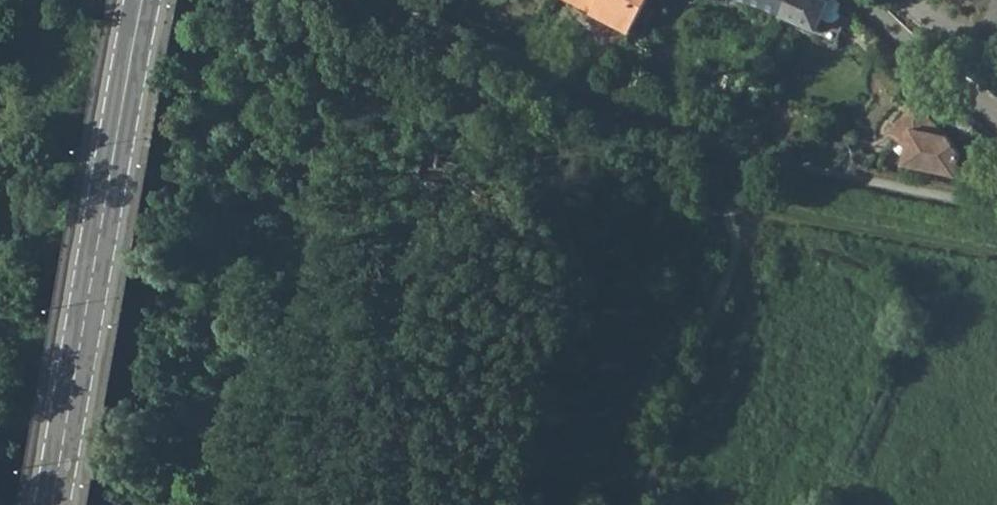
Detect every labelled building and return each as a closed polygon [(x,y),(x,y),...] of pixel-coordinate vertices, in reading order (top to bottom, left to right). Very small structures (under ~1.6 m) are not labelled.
[(631,34),(650,0),(566,0),(631,34)] [(726,5),(741,11),(745,0),(727,0),(726,5)] [(784,15),(789,0),(746,0),(784,15)] [(818,31),(823,19),(830,0),(789,0),(784,15),(818,31)] [(838,17),(843,3),(840,0),(830,0),(823,19),(829,22),(830,22),(835,22),(838,17)] [(914,103),(888,129),(905,147),(901,163),(954,175),(959,154),(947,135),(914,103)]
